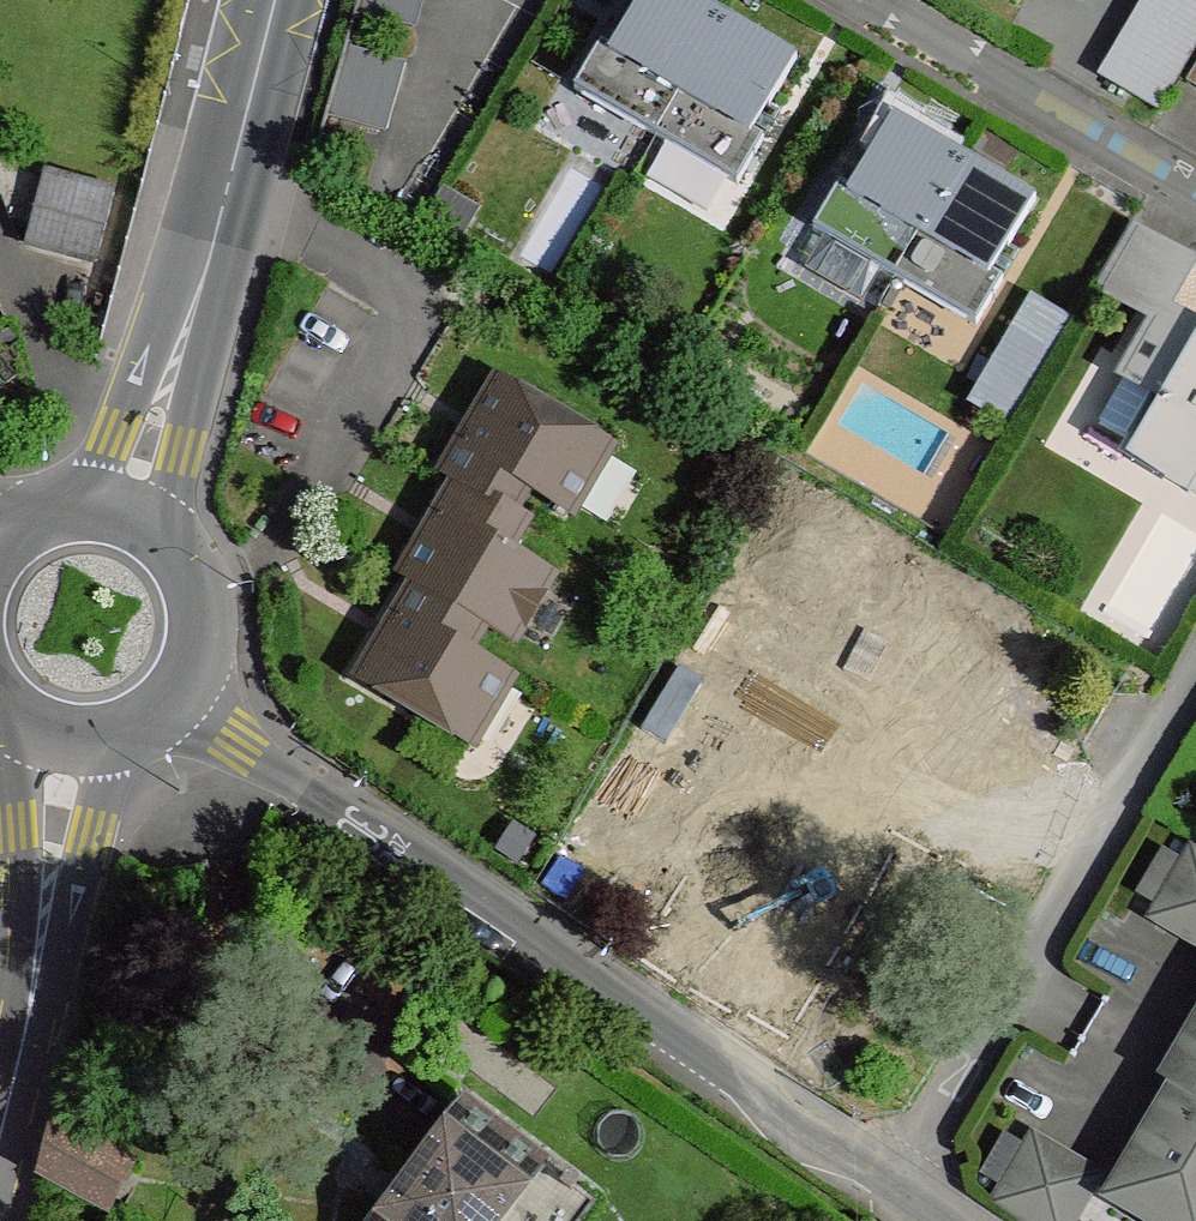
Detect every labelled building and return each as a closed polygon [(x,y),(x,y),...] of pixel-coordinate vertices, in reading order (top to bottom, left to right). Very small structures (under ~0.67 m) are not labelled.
[(355,7),(412,22),(418,0),(357,0),(355,7)] [(693,0),(643,0),(614,52),(600,44),(573,91),(659,138),(727,21),(693,0)] [(1121,54),(1172,84),(1195,39),(1195,0),(1151,0),(1121,54)] [(796,61),(727,21),(659,138),(739,185),(765,139),(754,132),(796,61)] [(401,62),(344,47),(327,112),(383,128),(401,62)] [(1172,84),(1121,54),(1106,79),(1158,108),(1172,84)] [(966,156),(895,117),(853,191),(839,183),(812,229),(896,278),(966,156)] [(1038,198),(966,156),(896,278),(978,325),(1004,278),(994,273),(1038,198)] [(113,192),(44,176),(27,242),(98,262),(113,192)] [(1174,295),(1195,262),(1135,229),(1100,290),(1139,311),(1154,284),(1174,295)] [(1174,295),(1154,284),(1139,311),(1158,322),(1195,343),(1195,325),(1166,309),(1174,295)] [(1020,411),(1073,305),(1037,287),(983,393),(1020,411)] [(1158,322),(1098,425),(1195,482),(1195,343),(1158,322)] [(16,350),(0,355),(0,427),(35,417),(16,350)] [(456,483),(512,516),(528,489),(574,515),(614,446),(498,379),(442,475),(456,483)] [(512,516),(456,483),(402,576),(415,583),(485,624),(515,642),(552,578),(509,553),(526,524),(512,516)] [(485,624),(415,583),(360,677),(473,744),(511,679),(468,654),(485,624)] [(1193,853),(1155,917),(1195,941),(1195,854),(1193,853)] [(1172,1078),(1182,1083),(1195,1091),(1195,1038),(1172,1078)] [(1182,1083),(1117,1197),(1159,1220),(1195,1220),(1195,1091),(1182,1083)] [(464,1104),(378,1220),(584,1220),(598,1202),(464,1104)] [(120,1171),(55,1136),(43,1173),(102,1206),(120,1171)] [(1035,1138),(997,1203),(1028,1220),(1075,1220),(1101,1175),(1035,1138)]
